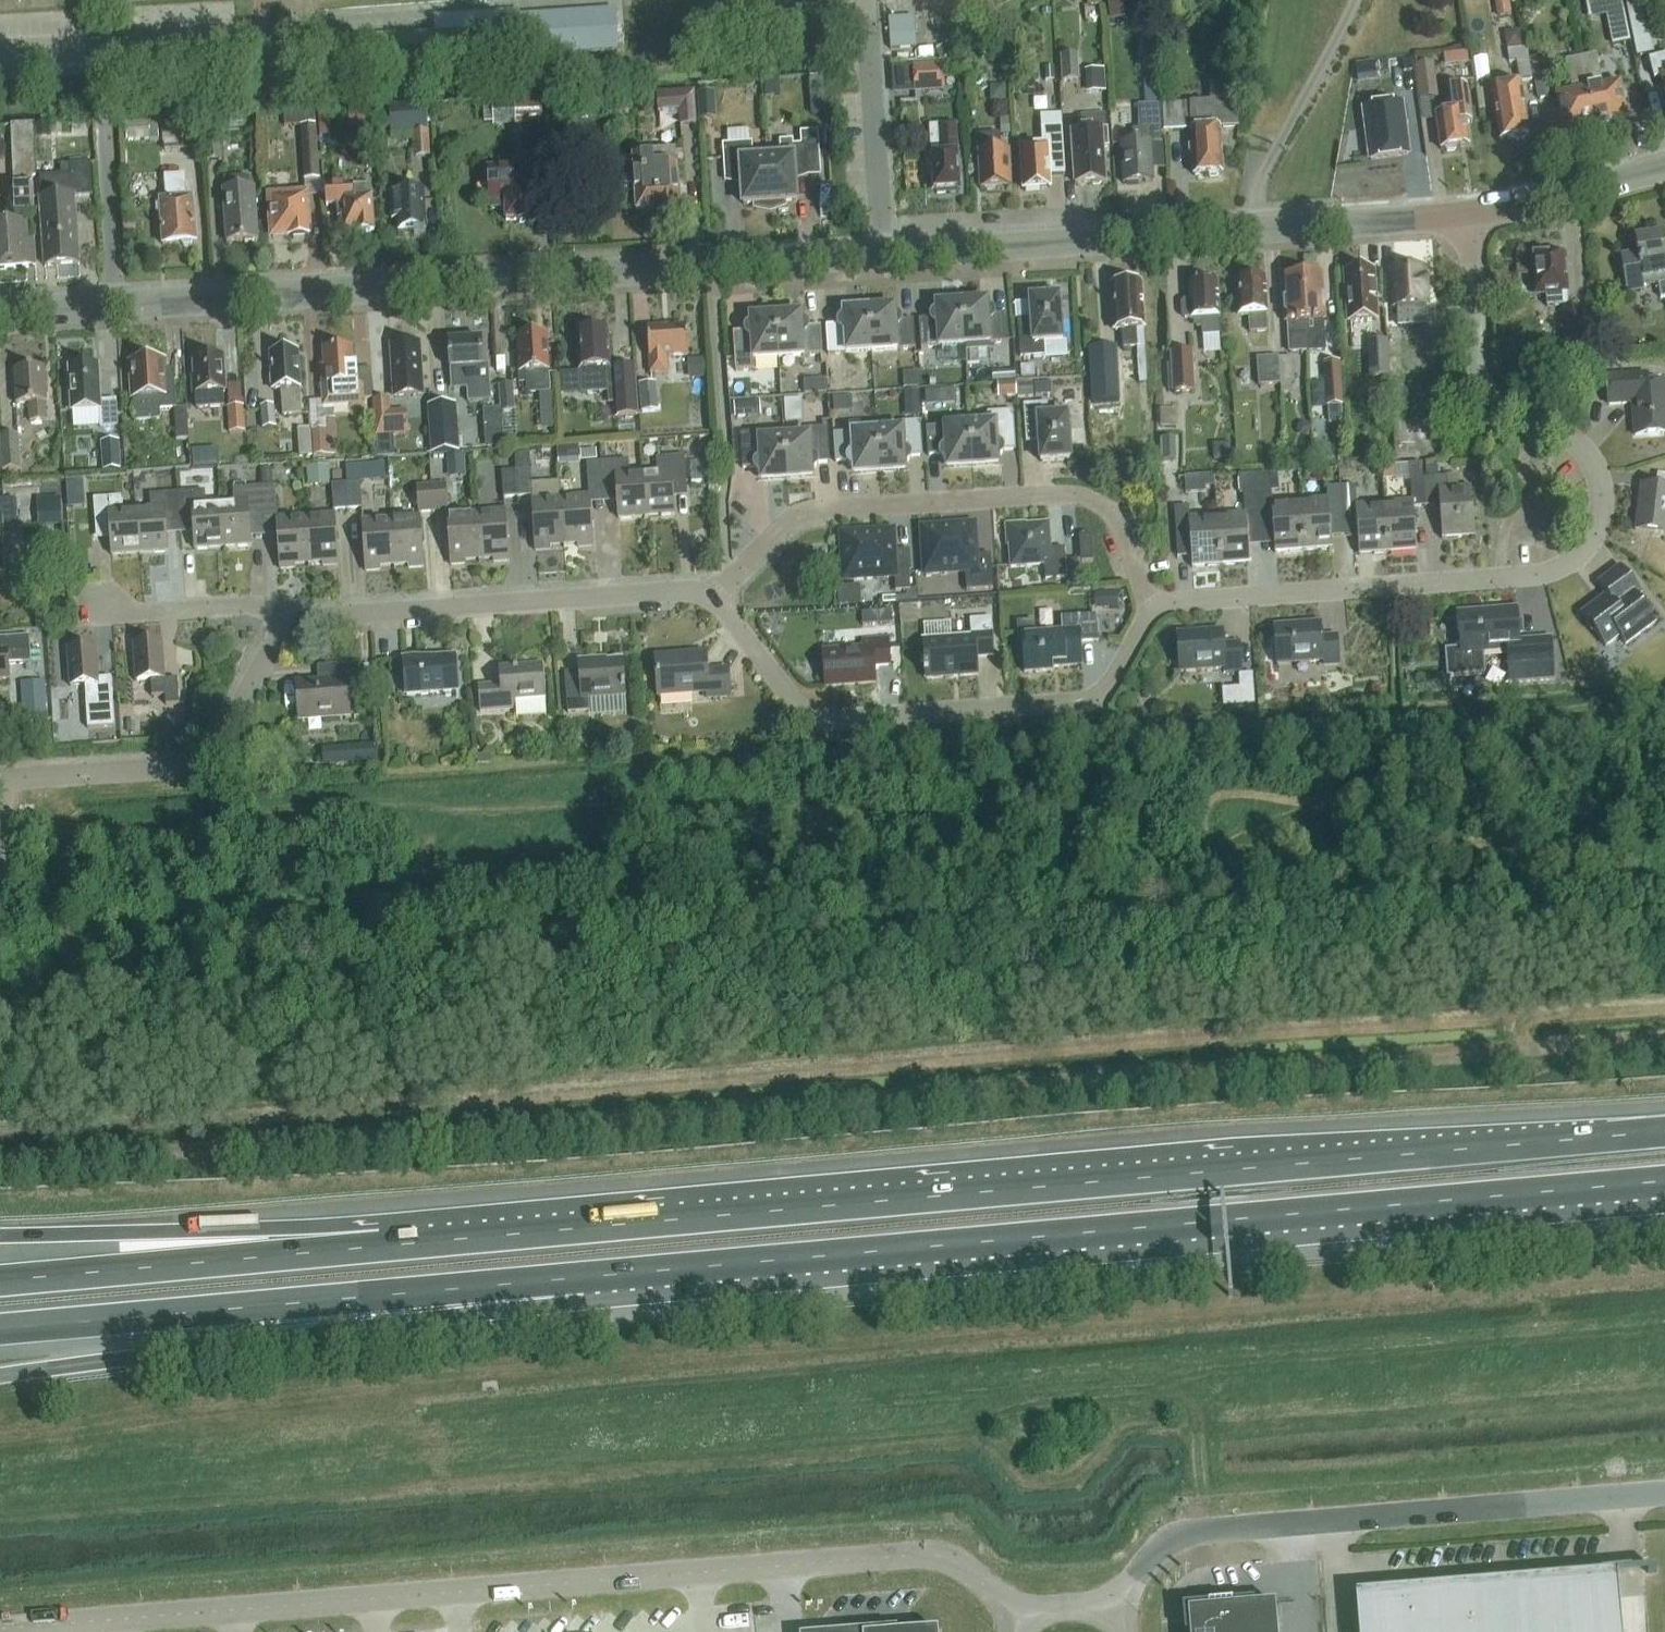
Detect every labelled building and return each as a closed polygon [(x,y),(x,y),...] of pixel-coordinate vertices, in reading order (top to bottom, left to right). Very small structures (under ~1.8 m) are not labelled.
[(1109,21),(1137,19),(1136,0),(1107,0),(1109,21)] [(1497,19),(1512,17),(1510,0),(1495,0),(1497,19)] [(521,60),(618,54),(615,10),(519,16),(520,31),(497,33),(498,57),(521,56),(521,60)] [(276,14),(277,24),(288,24),(287,13),(276,14)] [(1628,18),(1636,58),(1651,56),(1643,15),(1628,18)] [(917,48),(915,18),(889,20),(891,50),(917,48)] [(1532,82),(1528,60),(1526,48),(1507,51),(1509,65),(1517,64),(1520,84),(1532,82)] [(1468,53),(1456,54),(1458,67),(1470,65),(1468,53)] [(1061,83),(1075,82),(1073,57),(1060,58),(1061,83)] [(1581,60),(1594,127),(1596,126),(1597,130),(1614,127),(1613,123),(1628,120),(1620,84),(1602,88),(1596,57),(1581,60)] [(1528,60),(1532,82),(1536,101),(1551,98),(1543,58),(1528,60)] [(1650,62),(1655,81),(1661,79),(1664,93),(1664,58),(1650,62)] [(1563,133),(1594,127),(1581,60),(1565,63),(1572,95),(1556,98),(1563,133)] [(1375,64),(1356,67),(1357,81),(1377,79),(1375,64)] [(941,65),(912,66),(914,94),(943,92),(941,65)] [(1420,101),(1438,99),(1434,65),(1415,68),(1420,101)] [(1046,82),(1055,81),(1054,68),(1045,68),(1046,82)] [(823,80),(811,81),(812,97),(824,96),(823,80)] [(1500,144),(1529,139),(1520,87),(1491,92),(1500,144)] [(1453,115),(1435,117),(1440,153),(1468,149),(1465,126),(1471,125),(1467,90),(1450,93),(1453,115)] [(679,125),(695,124),(694,91),(657,93),(658,112),(678,111),(679,125)] [(707,91),(696,92),(697,123),(708,122),(707,91)] [(542,123),(541,100),(493,102),(494,125),(542,123)] [(1189,103),(1162,105),(1164,133),(1191,132),(1194,178),(1222,176),(1219,130),(1239,129),(1237,101),(1189,105),(1189,103)] [(426,131),(424,104),(388,107),(390,134),(426,131)] [(443,123),(452,116),(443,104),(433,112),(443,123)] [(1134,145),(1121,146),(1123,186),(1154,184),(1151,144),(1162,143),(1160,105),(1138,106),(1139,132),(1133,132),(1134,145)] [(1406,105),(1365,111),(1371,161),(1408,157),(1404,126),(1409,126),(1406,105)] [(373,110),(347,111),(348,125),(374,124),(373,110)] [(314,111),(285,113),(286,127),(299,126),(302,178),(311,178),(318,177),(314,111)] [(194,122),(196,122),(196,115),(184,116),(184,119),(162,121),(164,151),(196,148),(194,122)] [(1042,149),(1021,150),(1023,192),(1050,190),(1050,178),(1064,177),(1061,115),(1040,116),(1042,149)] [(1073,152),(1076,187),(1091,186),(1093,187),(1100,187),(1101,185),(1106,185),(1104,150),(1109,149),(1106,115),(1081,117),(1082,134),(1072,134),(1073,152)] [(214,117),(205,118),(206,127),(215,127),(214,117)] [(1009,119),(1000,119),(1001,135),(1010,134),(1009,119)] [(158,121),(125,124),(127,142),(159,139),(158,121)] [(945,193),(959,193),(955,126),(937,127),(937,128),(928,128),(930,158),(929,158),(931,194),(934,194),(936,197),(944,197),(945,193)] [(16,216),(35,214),(33,127),(11,128),(16,216)] [(219,130),(205,131),(207,162),(221,161),(219,130)] [(766,161),(770,213),(784,208),(784,204),(796,204),(794,176),(807,175),(805,157),(827,156),(826,155),(819,156),(817,133),(800,135),(800,147),(793,147),(792,142),(779,143),(780,160),(766,161)] [(981,191),(1009,190),(1006,137),(978,139),(981,191)] [(770,213),(766,161),(753,162),(752,145),(722,147),(724,180),(741,179),(743,207),(755,206),(755,210),(770,213)] [(656,217),(680,215),(675,152),(646,155),(646,158),(632,160),(637,214),(655,213),(656,217)] [(75,197),(90,196),(88,164),(71,166),(71,176),(42,178),(43,199),(40,199),(45,267),(79,264),(75,197)] [(536,222),(538,222),(536,185),(515,186),(514,170),(489,171),(491,203),(505,202),(507,223),(518,222),(518,224),(521,223),(521,225),(536,224),(536,222)] [(160,215),(162,246),(181,245),(183,247),(191,247),(192,244),(196,244),(192,199),(186,199),(184,178),(164,179),(166,200),(159,201),(159,203),(156,205),(157,213),(160,215)] [(222,192),(226,243),(258,241),(255,190),(250,190),(249,179),(223,181),(224,192),(222,192)] [(344,235),(375,232),(372,198),(370,198),(369,186),(325,190),(327,209),(337,208),(338,222),(342,221),(344,235)] [(399,233),(427,231),(424,193),(393,195),(391,197),(393,223),(398,222),(399,233)] [(135,209),(134,196),(125,197),(126,209),(135,209)] [(305,236),(309,235),(306,197),(270,200),(273,238),(293,236),(294,241),(305,240),(305,236)] [(38,267),(36,242),(30,242),(28,221),(0,224),(0,270),(38,267)] [(1620,258),(1625,290),(1658,285),(1661,300),(1664,299),(1664,248),(1663,235),(1634,240),(1637,255),(1620,258)] [(1567,305),(1567,294),(1564,256),(1533,258),(1535,296),(1545,296),(1546,307),(1567,305)] [(1410,323),(1425,322),(1422,271),(1391,273),(1393,310),(1409,309),(1410,323)] [(1348,324),(1376,322),(1371,272),(1344,274),(1348,324)] [(1288,355),(1306,353),(1300,274),(1288,275),(1288,279),(1282,280),(1288,355)] [(1300,274),(1306,353),(1318,353),(1324,352),(1319,276),(1314,276),(1314,274),(1300,274)] [(1263,280),(1250,281),(1248,279),(1241,279),(1239,282),(1236,282),(1239,318),(1251,317),(1253,335),(1266,334),(1263,280)] [(1183,302),(1180,305),(1181,317),(1184,320),(1191,320),(1192,321),(1200,320),(1201,337),(1218,336),(1215,283),(1202,284),(1199,281),(1194,281),(1192,284),(1189,284),(1190,301),(1183,302)] [(1140,285),(1111,287),(1114,333),(1121,332),(1122,350),(1136,349),(1137,358),(1121,360),(1123,382),(1139,381),(1143,438),(1150,438),(1143,331),(1140,285)] [(1031,327),(1018,327),(1021,360),(1045,358),(1044,345),(1063,344),(1060,299),(1030,301),(1031,327)] [(962,305),(965,347),(1009,344),(1007,316),(994,317),(992,314),(988,312),(987,304),(962,305)] [(921,351),(965,347),(962,305),(937,307),(937,316),(933,317),(932,321),(919,322),(921,351)] [(1564,343),(1584,342),(1582,310),(1563,311),(1564,343)] [(869,313),(872,354),(916,351),(914,322),(901,323),(899,320),(895,319),(895,311),(869,313)] [(829,357),(872,354),(869,313),(844,314),(845,323),(841,324),(840,328),(827,329),(829,357)] [(777,319),(779,361),(823,357),(821,329),(808,330),(807,327),(803,326),(802,317),(777,319)] [(755,362),(779,361),(777,319),(751,321),(752,330),(749,330),(747,332),(747,334),(734,335),(737,374),(755,373),(755,362)] [(666,358),(688,356),(686,326),(647,329),(651,375),(668,374),(666,358)] [(609,332),(577,334),(581,394),(613,392),(611,369),(609,332)] [(528,395),(549,393),(546,338),(539,339),(539,337),(519,338),(521,374),(527,373),(528,395)] [(466,338),(446,339),(447,355),(450,355),(451,370),(452,375),(453,375),(454,389),(468,389),(469,404),(492,402),(490,366),(484,367),(483,340),(466,341),(466,338)] [(1388,377),(1387,358),(1386,342),(1365,343),(1368,379),(1388,377)] [(395,398),(422,396),(418,343),(392,345),(395,398)] [(319,365),(322,402),(358,399),(369,398),(367,368),(353,369),(352,348),(323,351),(324,365),(319,365)] [(1120,402),(1116,348),(1089,350),(1093,404),(1120,402)] [(283,417),(302,415),(298,352),(285,353),(285,350),(274,351),(274,353),(271,354),(273,391),(281,391),(283,417)] [(1170,353),(1172,394),(1193,393),(1192,352),(1170,353)] [(195,377),(192,378),(193,394),(196,394),(197,410),(223,407),(222,393),(226,393),(223,357),(194,360),(195,377)] [(1279,385),(1277,360),(1277,358),(1255,359),(1257,386),(1279,385)] [(159,411),(177,410),(174,371),(165,371),(164,362),(151,363),(148,359),(138,360),(136,364),(132,364),(133,384),(129,384),(130,398),(133,398),(135,423),(160,421),(159,411)] [(705,359),(688,360),(689,379),(706,378),(705,359)] [(1277,360),(1279,385),(1280,394),(1291,393),(1291,384),(1294,384),(1292,359),(1277,360)] [(1543,362),(1526,362),(1526,377),(1543,377),(1543,362)] [(1325,408),(1341,407),(1338,364),(1322,365),(1325,408)] [(101,428),(119,427),(117,401),(101,402),(99,365),(70,367),(73,412),(100,410),(101,428)] [(1035,367),(1021,368),(1022,380),(1036,379),(1035,367)] [(31,421),(48,421),(46,403),(48,403),(46,368),(15,370),(17,405),(29,404),(31,421)] [(631,368),(611,369),(613,392),(615,419),(635,418),(631,368)] [(1016,382),(1015,371),(991,373),(992,383),(1016,382)] [(1664,437),(1664,384),(1647,385),(1646,376),(1607,379),(1609,407),(1633,405),(1635,439),(1664,437)] [(804,394),(828,392),(827,380),(803,381),(804,394)] [(1033,383),(1017,384),(1017,399),(1034,398),(1033,383)] [(501,410),(515,409),(513,384),(499,385),(501,410)] [(640,386),(642,414),(659,413),(657,385),(640,386)] [(1016,385),(998,386),(999,400),(1017,399),(1016,385)] [(920,392),(904,392),(904,401),(920,400),(920,392)] [(375,438),(407,437),(406,411),(389,412),(389,399),(373,399),(375,438)] [(747,402),(734,404),(735,419),(748,418),(747,402)] [(455,406),(431,407),(433,453),(458,452),(455,406)] [(1048,406),(1023,407),(1026,440),(1039,439),(1040,465),(1071,463),(1068,417),(1049,419),(1048,406)] [(245,433),(243,407),(228,408),(229,434),(245,433)] [(274,429),(272,407),(261,408),(263,430),(274,429)] [(187,410),(175,411),(177,441),(176,441),(178,465),(191,464),(187,410)] [(1160,411),(1161,430),(1178,430),(1177,411),(1160,411)] [(970,427),(973,469),(998,468),(998,459),(999,459),(1000,458),(1001,457),(1002,456),(1002,455),(1003,454),(1016,453),(1013,414),(987,415),(984,426),(970,427)] [(334,422),(324,423),(324,432),(313,433),(314,457),(336,456),(334,422)] [(877,433),(879,476),(905,474),(905,466),(906,465),(908,464),(908,463),(909,462),(909,461),(909,460),(921,459),(919,424),(900,425),(901,432),(877,433)] [(947,471),(973,469),(970,427),(926,430),(928,458),(941,458),(942,459),(942,460),(943,461),(944,462),(946,463),(947,471)] [(298,428),(300,456),(300,457),(313,456),(311,428),(298,428)] [(784,440),(787,482),(812,480),(811,472),(813,471),(815,470),(815,469),(816,468),(816,467),(816,466),(830,465),(828,430),(809,431),(809,438),(784,440)] [(501,433),(487,434),(488,445),(501,444),(501,433)] [(854,478),(879,476),(877,433),(833,436),(834,465),(848,464),(848,465),(848,466),(849,467),(850,467),(851,468),(852,469),(853,469),(854,478)] [(787,482),(784,440),(759,441),(759,435),(740,436),(742,471),(755,470),(755,471),(756,472),(757,473),(758,474),(759,475),(761,475),(761,483),(787,482)] [(22,471),(20,436),(1,437),(3,472),(22,471)] [(378,458),(394,457),(393,438),(377,439),(378,458)] [(1163,460),(1176,460),(1176,439),(1162,439),(1163,460)] [(118,443),(101,444),(102,459),(119,458),(118,443)] [(1230,444),(1213,445),(1214,462),(1231,461),(1230,444)] [(559,465),(580,463),(579,446),(557,448),(559,465)] [(597,450),(581,451),(581,461),(597,460),(597,450)] [(515,454),(516,472),(518,498),(532,497),(529,453),(515,454)] [(643,475),(646,518),(674,516),(672,487),(686,486),(684,457),(657,459),(658,474),(643,475)] [(646,518),(643,475),(630,476),(629,461),(601,463),(603,492),(617,491),(619,520),(646,518)] [(590,493),(603,492),(601,463),(588,464),(590,493)] [(1426,481),(1423,481),(1425,509),(1440,508),(1442,542),(1475,540),(1471,489),(1447,491),(1447,479),(1436,480),(1435,464),(1424,465),(1426,481)] [(346,466),(347,484),(360,483),(358,465),(346,466)] [(307,468),(308,487),(329,486),(328,467),(307,468)] [(1396,467),(1383,468),(1384,481),(1397,480),(1396,467)] [(268,486),(273,485),(272,469),(262,469),(263,486),(268,486)] [(504,499),(518,498),(516,472),(502,473),(504,499)] [(1254,475),(1256,493),(1271,492),(1270,474),(1254,475)] [(1254,475),(1239,476),(1240,494),(1256,493),(1254,475)] [(1214,476),(1205,477),(1205,488),(1214,488),(1214,476)] [(1636,534),(1664,537),(1664,477),(1658,476),(1656,489),(1641,487),(1636,534)] [(83,481),(66,483),(67,496),(84,495),(83,481)] [(1425,509),(1423,481),(1410,482),(1412,502),(1383,504),(1387,555),(1417,553),(1414,510),(1425,509)] [(333,512),(347,512),(345,484),(332,485),(333,512)] [(345,484),(347,512),(361,511),(360,484),(345,484)] [(432,487),(434,513),(447,513),(445,486),(432,487)] [(260,488),(262,517),(276,516),(274,487),(260,488)] [(419,514),(434,513),(432,487),(417,488),(419,514)] [(248,518),(262,517),(260,488),(232,490),(233,504),(219,505),(222,549),(250,547),(248,518)] [(1383,504),(1355,506),(1354,488),(1340,490),(1342,516),(1355,515),(1358,557),(1387,555),(1383,504)] [(1329,516),(1342,516),(1340,490),(1325,491),(1326,501),(1299,503),(1303,553),(1332,551),(1329,516)] [(222,549),(219,505),(205,506),(204,492),(176,494),(178,523),(192,522),(195,551),(222,549)] [(165,524),(178,523),(176,494),(149,496),(150,510),(136,511),(139,555),(167,552),(165,524)] [(1256,496),(1258,521),(1271,520),(1274,555),(1303,553),(1299,503),(1272,505),(1271,495),(1256,496)] [(1246,522),(1258,521),(1256,496),(1242,497),(1243,517),(1216,519),(1220,568),(1249,566),(1246,522)] [(139,555),(136,511),(122,512),(121,498),(93,500),(95,529),(110,528),(112,557),(139,555)] [(561,500),(565,549),(593,547),(590,498),(561,500)] [(19,529),(17,500),(0,502),(0,575),(7,574),(3,530),(19,529)] [(535,551),(565,549),(561,500),(532,502),(535,551)] [(60,508),(37,510),(38,530),(61,528),(60,508)] [(1216,519),(1190,521),(1189,508),(1174,510),(1175,536),(1189,535),(1192,570),(1220,568),(1216,519)] [(477,514),(481,565),(509,562),(506,512),(477,514)] [(451,567),(481,565),(477,514),(448,516),(451,567)] [(305,518),(308,569),(337,567),(334,516),(305,518)] [(280,571),(308,569),(305,518),(276,521),(280,571)] [(391,520),(395,570),(424,568),(420,518),(391,520)] [(365,573),(395,570),(391,520),(362,522),(365,573)] [(1024,526),(1005,527),(1006,547),(1009,547),(1010,570),(1044,568),(1045,583),(1066,582),(1067,590),(1080,589),(1078,563),(1065,564),(1064,551),(1050,552),(1048,527),(1024,528),(1024,526)] [(973,528),(921,531),(924,577),(965,574),(966,594),(992,592),(990,557),(976,558),(973,528)] [(893,533),(841,537),(843,573),(844,573),(844,582),(852,581),(852,582),(894,579),(895,593),(909,592),(908,571),(895,571),(893,533)] [(1081,566),(1093,565),(1091,538),(1079,539),(1081,566)] [(1626,647),(1656,624),(1637,599),(1641,596),(1620,568),(1598,585),(1608,597),(1582,617),(1606,650),(1620,639),(1626,647)] [(838,604),(861,602),(860,586),(837,588),(838,604)] [(1117,592),(1095,594),(1096,609),(1118,608),(1117,592)] [(892,611),(879,612),(880,625),(893,624),(892,611)] [(1460,654),(1448,654),(1449,677),(1482,674),(1480,655),(1506,653),(1509,685),(1555,682),(1551,640),(1520,643),(1517,611),(1457,616),(1460,654)] [(46,617),(35,617),(36,631),(47,630),(46,617)] [(1036,622),(1018,624),(1018,636),(1022,635),(1025,674),(1053,672),(1053,669),(1083,667),(1081,643),(1098,642),(1097,617),(1080,619),(1062,620),(1063,632),(1036,634),(1036,622)] [(977,659),(994,658),(991,619),(970,621),(972,638),(951,639),(950,623),(925,625),(926,641),(922,641),(926,681),(979,677),(977,659)] [(1322,667),(1339,665),(1337,639),(1321,640),(1320,627),(1273,631),(1276,665),(1321,662),(1322,667)] [(1225,674),(1242,673),(1240,647),(1225,648),(1224,634),(1177,638),(1179,674),(1225,670),(1225,674)] [(32,664),(30,639),(0,641),(0,681),(11,680),(10,665),(32,664)] [(873,667),(890,666),(888,639),(860,641),(861,650),(822,653),(825,687),(874,684),(873,667)] [(166,707),(180,706),(178,680),(165,681),(163,643),(134,645),(136,682),(151,682),(152,698),(166,697),(166,707)] [(96,648),(68,650),(71,687),(87,686),(89,729),(115,727),(113,679),(98,680),(96,648)] [(707,699),(730,697),(728,670),(708,672),(706,655),(656,658),(659,697),(707,694),(707,699)] [(407,695),(457,691),(454,656),(404,660),(407,695)] [(589,699),(626,696),(623,661),(603,663),(603,661),(580,662),(580,672),(566,673),(569,713),(590,711),(589,699)] [(344,694),(365,693),(363,664),(328,667),(329,681),(299,684),(302,720),(346,716),(344,694)] [(547,715),(546,699),(543,665),(500,669),(501,685),(478,686),(480,712),(517,709),(517,717),(547,715)] [(1253,694),(1237,695),(1238,708),(1254,706),(1253,694)] [(1342,698),(1329,699),(1330,706),(1330,707),(1342,707),(1342,705),(1342,698)] [(46,701),(22,702),(23,720),(47,718),(46,701)] [(770,742),(789,741),(788,733),(770,734),(770,742)] [(323,765),(376,761),(374,744),(321,748),(323,765)] [(477,755),(478,766),(489,765),(488,755),(477,755)] [(1617,1574),(1356,1595),(1359,1631),(1622,1631),(1617,1574)] [(1188,1612),(1190,1631),(1278,1631),(1276,1605),(1188,1612)]
